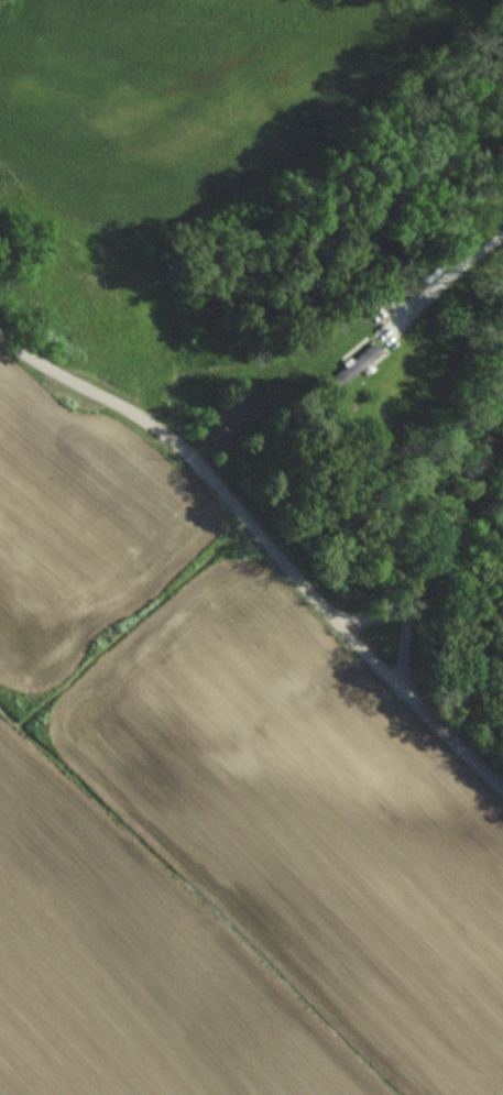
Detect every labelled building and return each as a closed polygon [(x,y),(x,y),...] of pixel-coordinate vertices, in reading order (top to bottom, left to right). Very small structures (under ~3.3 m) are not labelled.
[(327,379),(335,389),(379,351),(371,342),(327,379)]
